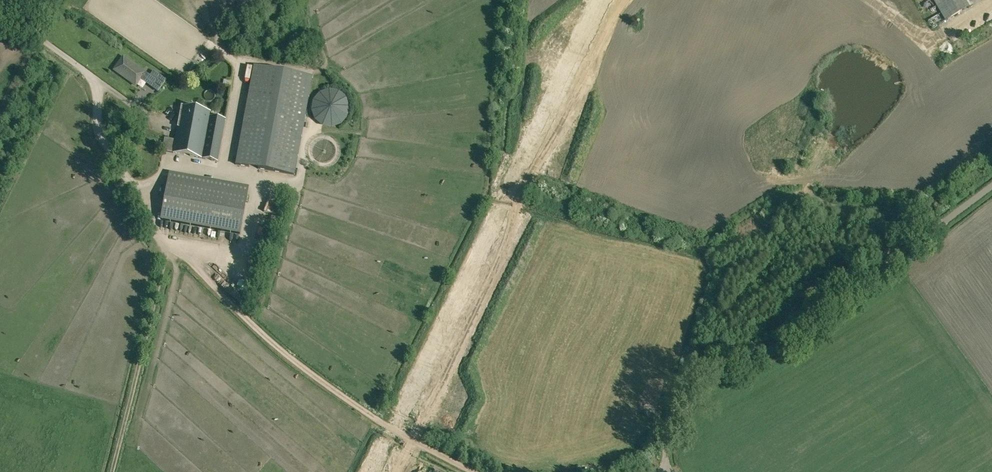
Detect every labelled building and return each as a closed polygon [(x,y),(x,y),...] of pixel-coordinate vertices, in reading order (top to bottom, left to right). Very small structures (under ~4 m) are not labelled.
[(970,0),(933,0),(946,20),(973,4),(970,0)] [(150,76),(145,73),(123,57),(114,70),(136,85),(140,79),(145,83),(150,76)] [(313,77),(254,66),(236,164),(295,175),(313,77)] [(154,71),(150,76),(162,85),(166,79),(160,75),(154,71)] [(343,98),(343,85),(319,85),(319,110),(317,110),(317,123),(350,123),(350,98),(343,98)] [(165,139),(163,151),(173,152),(218,161),(226,119),(209,116),(210,112),(182,106),(175,141),(165,139)] [(247,195),(168,180),(161,220),(240,234),(247,195)]
